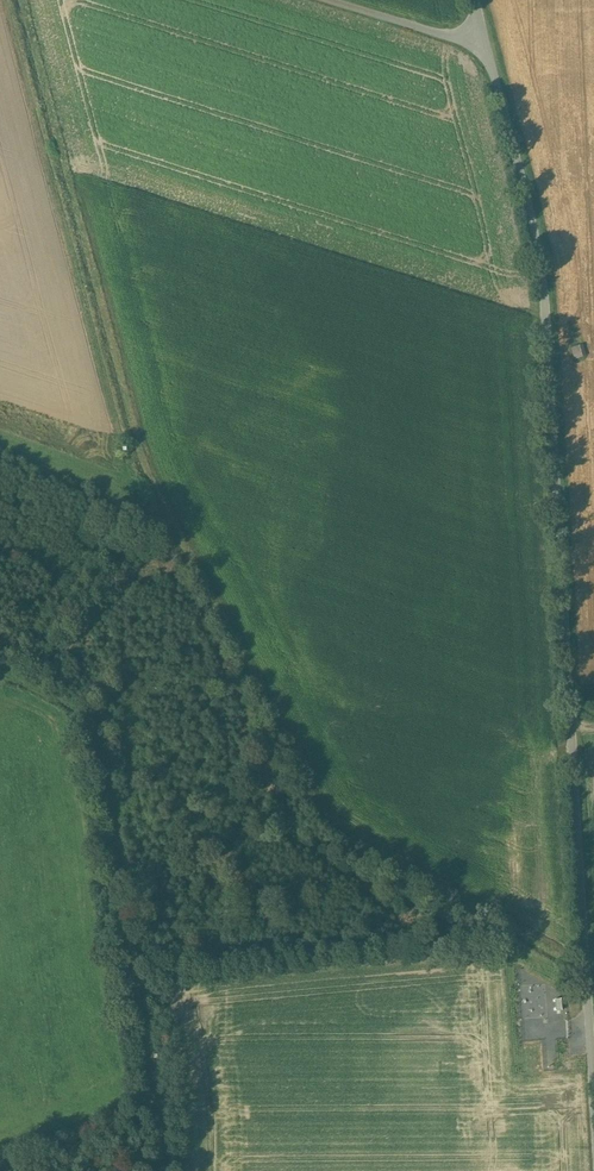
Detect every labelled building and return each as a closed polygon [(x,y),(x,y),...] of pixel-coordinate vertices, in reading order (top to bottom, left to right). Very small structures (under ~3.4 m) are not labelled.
[(583,345),(571,348),(573,359),(586,356),(583,345)]
